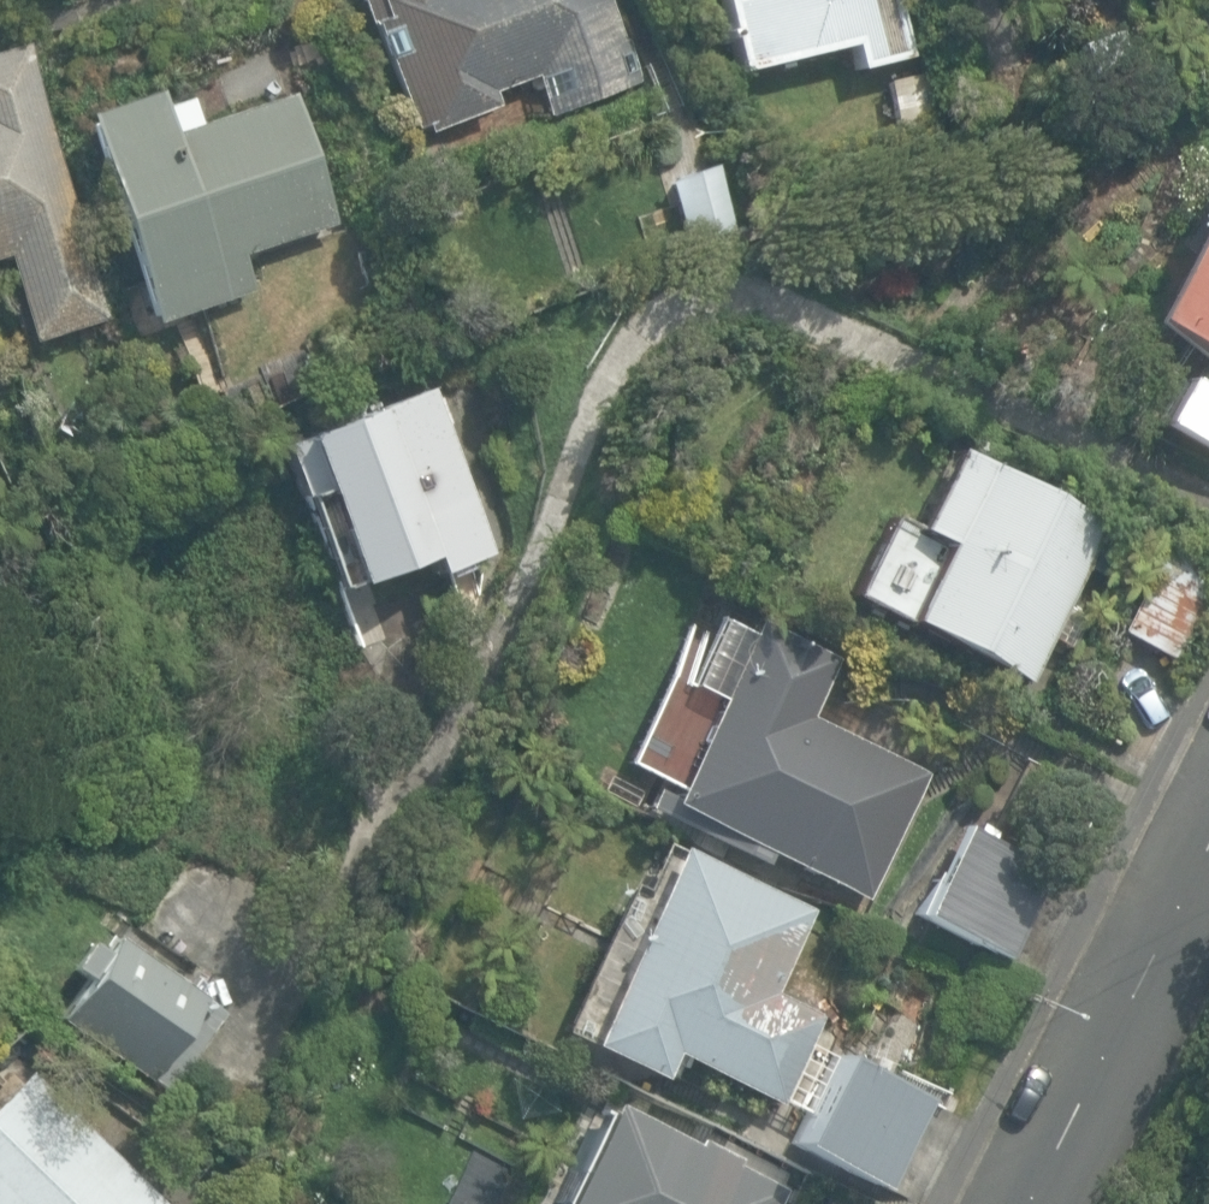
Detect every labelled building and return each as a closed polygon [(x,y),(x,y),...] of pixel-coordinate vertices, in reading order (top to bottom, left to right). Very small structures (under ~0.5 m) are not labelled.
[(418,139),(494,108),(488,93),(533,75),(552,121),(643,84),(609,0),(355,0),(366,26),(371,24),(418,139)] [(729,75),(846,49),(851,74),(913,60),(899,0),(712,0),(729,75)] [(1128,29),(1068,49),(1079,82),(1139,62),(1128,29)] [(29,345),(109,318),(14,39),(0,44),(0,260),(29,345)] [(81,116),(148,326),(251,293),(239,256),(335,225),(293,93),(200,123),(189,90),(160,100),(157,91),(81,116)] [(733,230),(710,164),(662,180),(685,246),(733,230)] [(1136,323),(1208,360),(1208,176),(1136,323)] [(1208,453),(1208,393),(1177,377),(1166,399),(1153,424),(1208,453)] [(274,443),(327,591),(351,582),(352,585),(426,559),(432,576),(488,555),(427,387),(274,443)] [(846,600),(1024,688),(1047,642),(1070,654),(1087,621),(1064,609),(1104,528),(949,451),(911,529),(888,517),(846,600)] [(569,611),(598,623),(630,549),(602,537),(569,611)] [(1170,662),(1208,584),(1208,568),(1162,545),(1117,635),(1170,662)] [(770,855),(862,900),(924,774),(805,716),(833,659),(753,620),(664,803),(711,826),(706,838),(764,867),(770,855)] [(916,918),(1005,959),(1046,872),(956,830),(916,918)] [(786,1147),(879,1191),(923,1098),(805,1041),(817,1016),(767,992),(806,911),(674,847),(580,1044),(653,1080),(666,1052),(773,1103),(775,1099),(802,1112),(786,1147)] [(164,1099),(227,1012),(117,932),(102,952),(86,940),(65,970),(83,984),(56,1021),(164,1099)] [(5,1083),(41,1050),(13,1028),(0,1039),(0,1078),(5,1083)] [(27,1070),(0,1098),(0,1203),(163,1203),(27,1070)] [(786,1187),(708,1150),(711,1144),(696,1137),(693,1142),(608,1102),(559,1203),(778,1203),(786,1187)]
